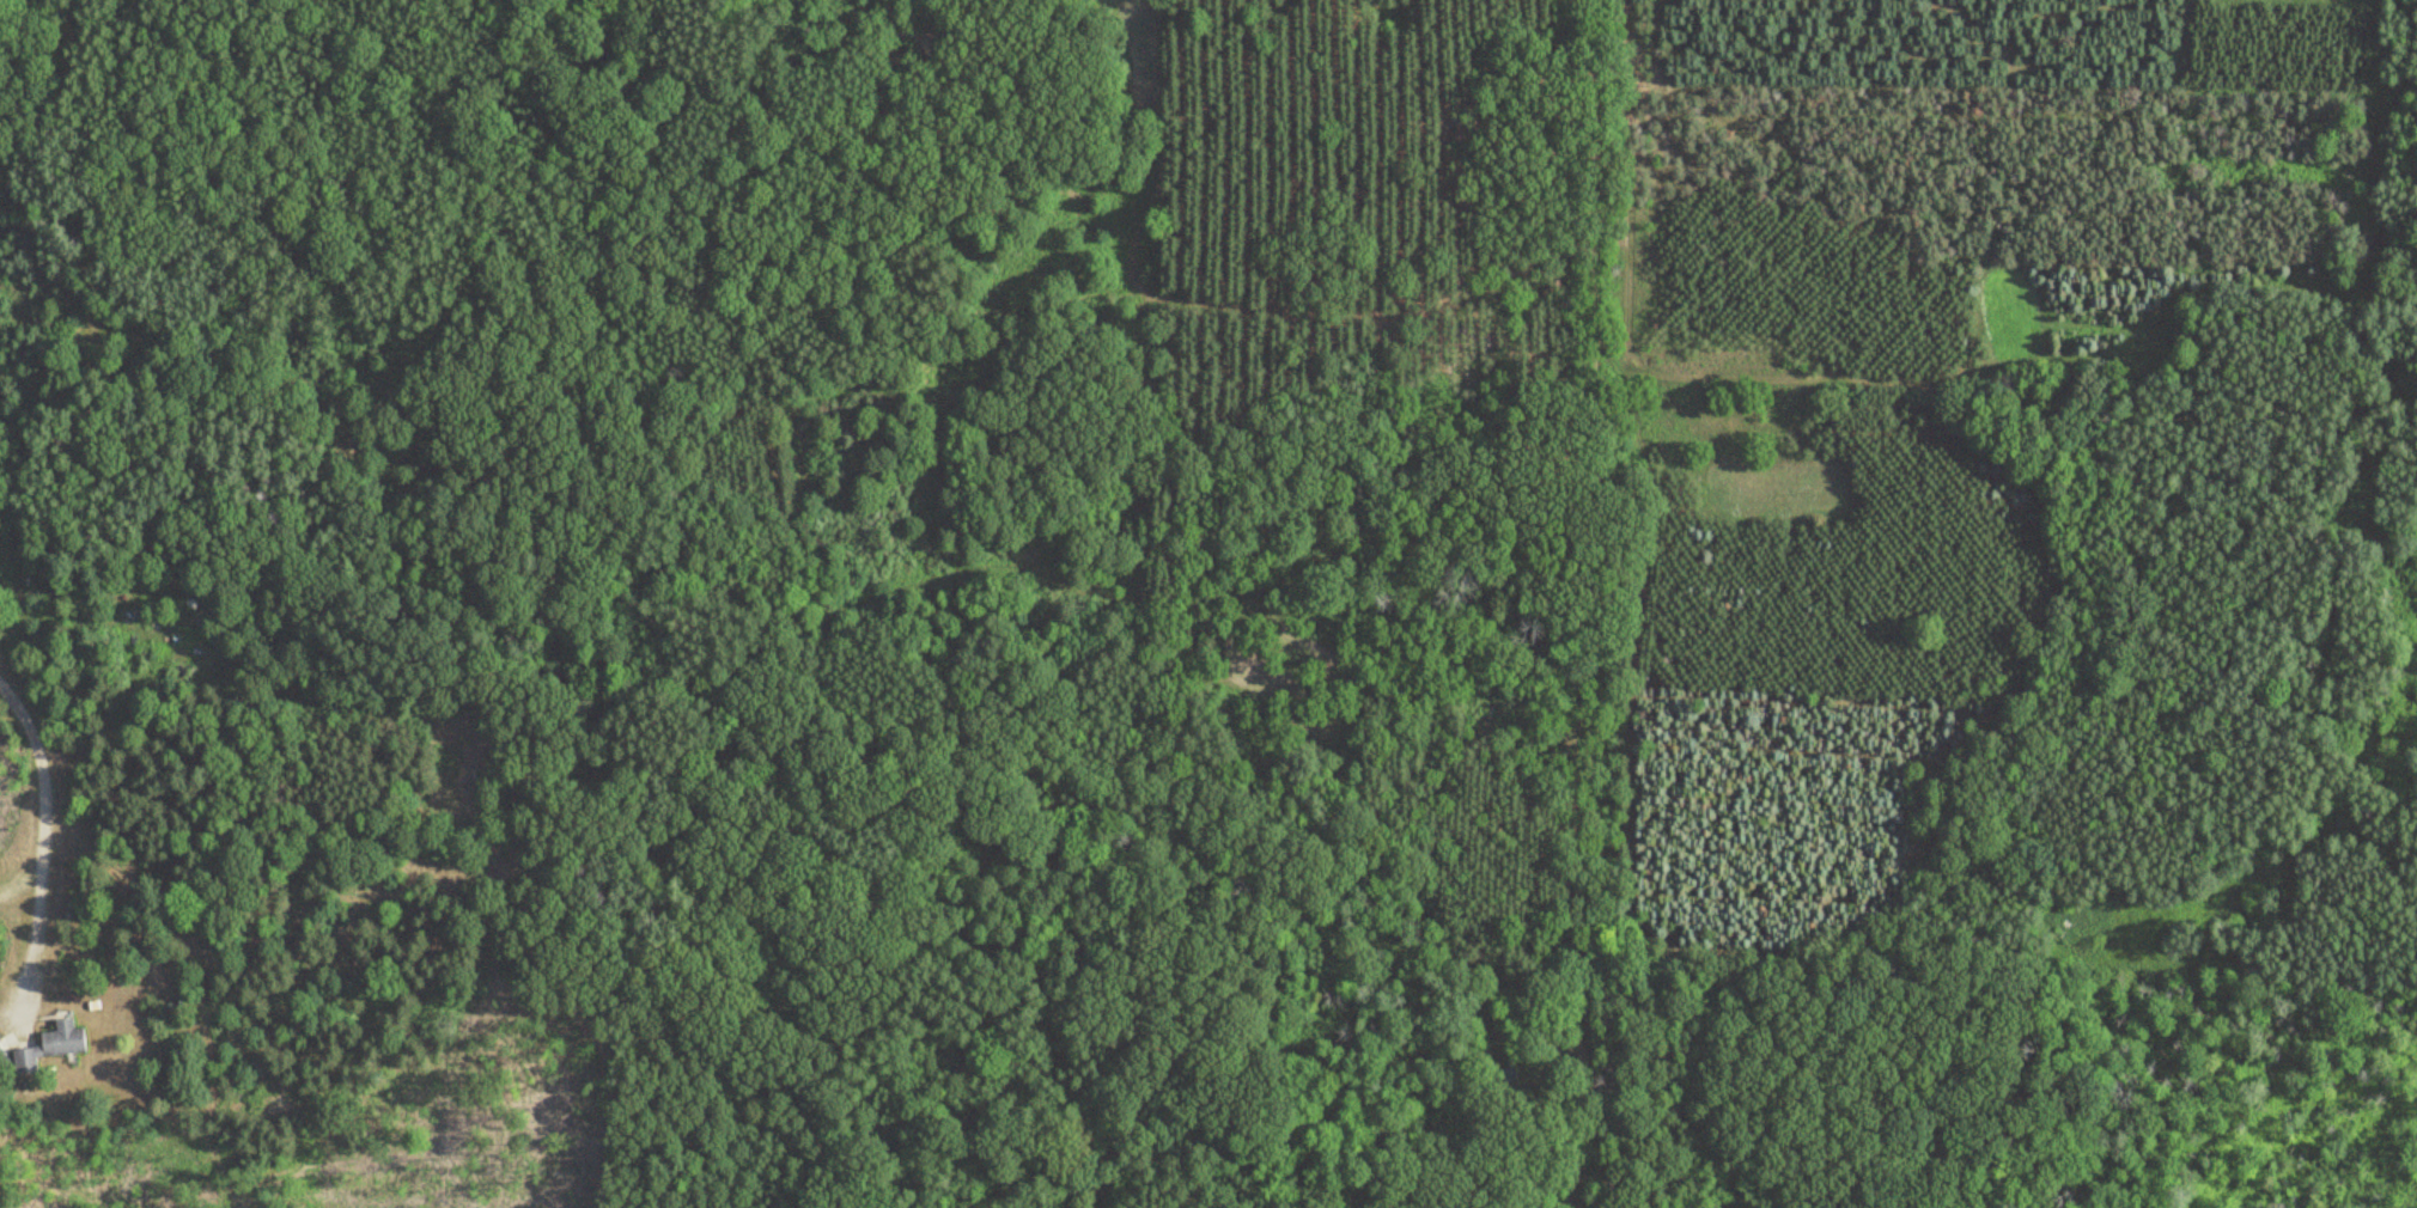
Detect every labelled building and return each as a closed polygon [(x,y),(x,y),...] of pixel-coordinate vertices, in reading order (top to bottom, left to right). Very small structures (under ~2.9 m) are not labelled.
[(85,1053),(83,1029),(73,1029),(72,1019),(56,1021),(57,1032),(41,1033),(42,1047),(12,1049),(14,1074),(37,1072),(35,1057),(85,1053)]
